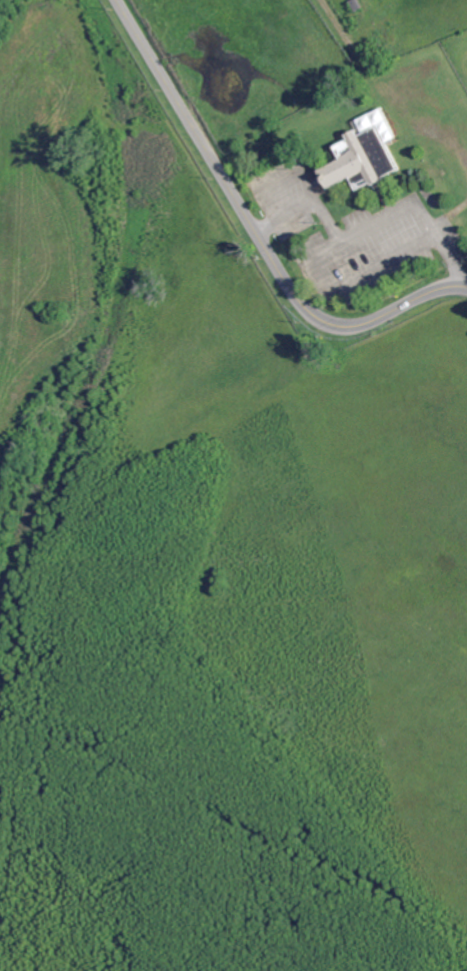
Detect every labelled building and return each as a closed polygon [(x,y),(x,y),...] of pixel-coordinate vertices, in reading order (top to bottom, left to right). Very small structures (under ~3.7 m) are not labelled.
[(351,2),(354,0),(361,0),(365,7),(362,9),(357,12),(351,2)] [(378,58),(375,50),(373,47),(380,43),(383,48),(386,54),(378,58)] [(402,169),(385,178),(386,181),(376,186),(375,183),(360,191),(354,178),(332,189),(322,170),(325,169),(344,159),(338,147),(338,146),(351,139),(350,137),(349,135),(360,129),(361,132),(363,135),(378,127),(380,126),(402,169)]
